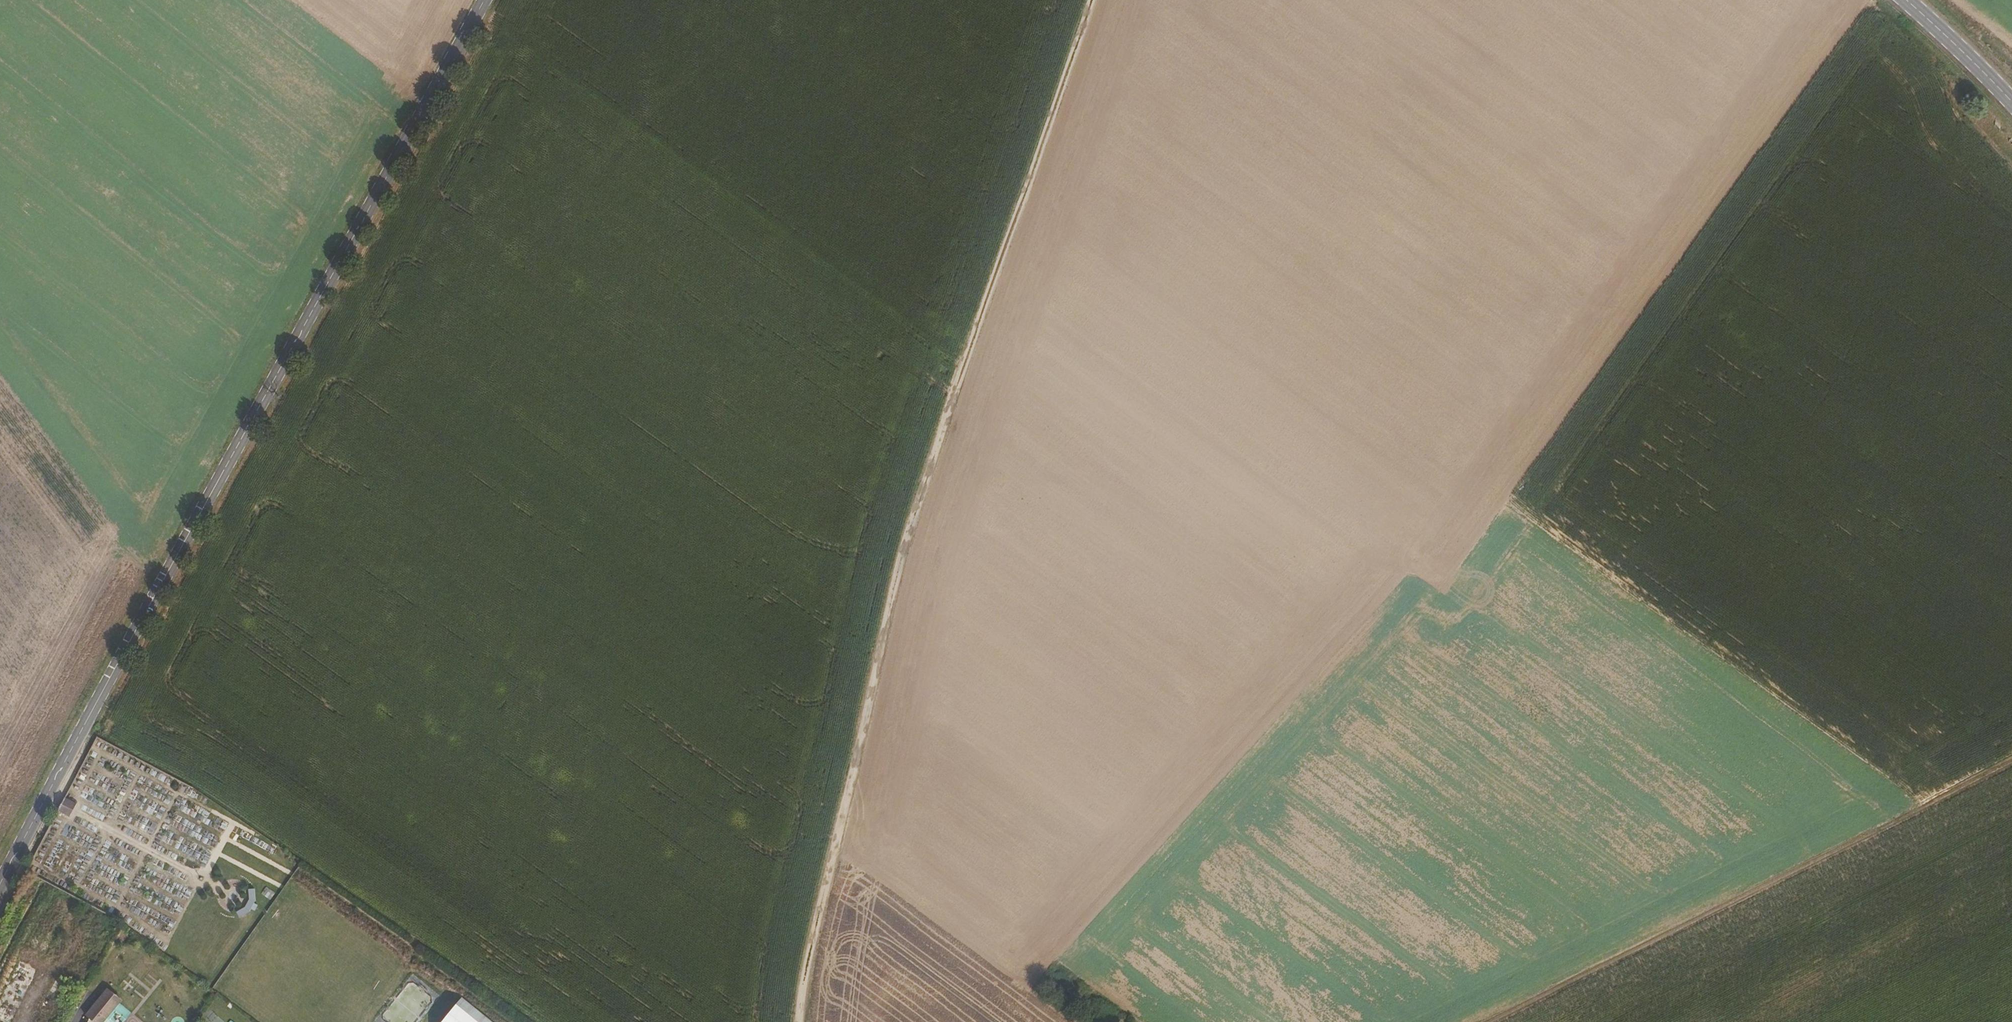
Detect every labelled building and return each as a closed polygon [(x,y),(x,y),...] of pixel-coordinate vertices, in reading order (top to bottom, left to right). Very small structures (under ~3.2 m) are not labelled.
[(65,804),(61,812),(69,816),(73,809),(65,804)] [(123,999),(109,988),(87,1015),(91,1017),(89,1021),(104,1021),(123,999)] [(461,997),(441,1021),(491,1021),(461,997)] [(9,1021),(14,1010),(0,1004),(0,1018),(9,1021)]
